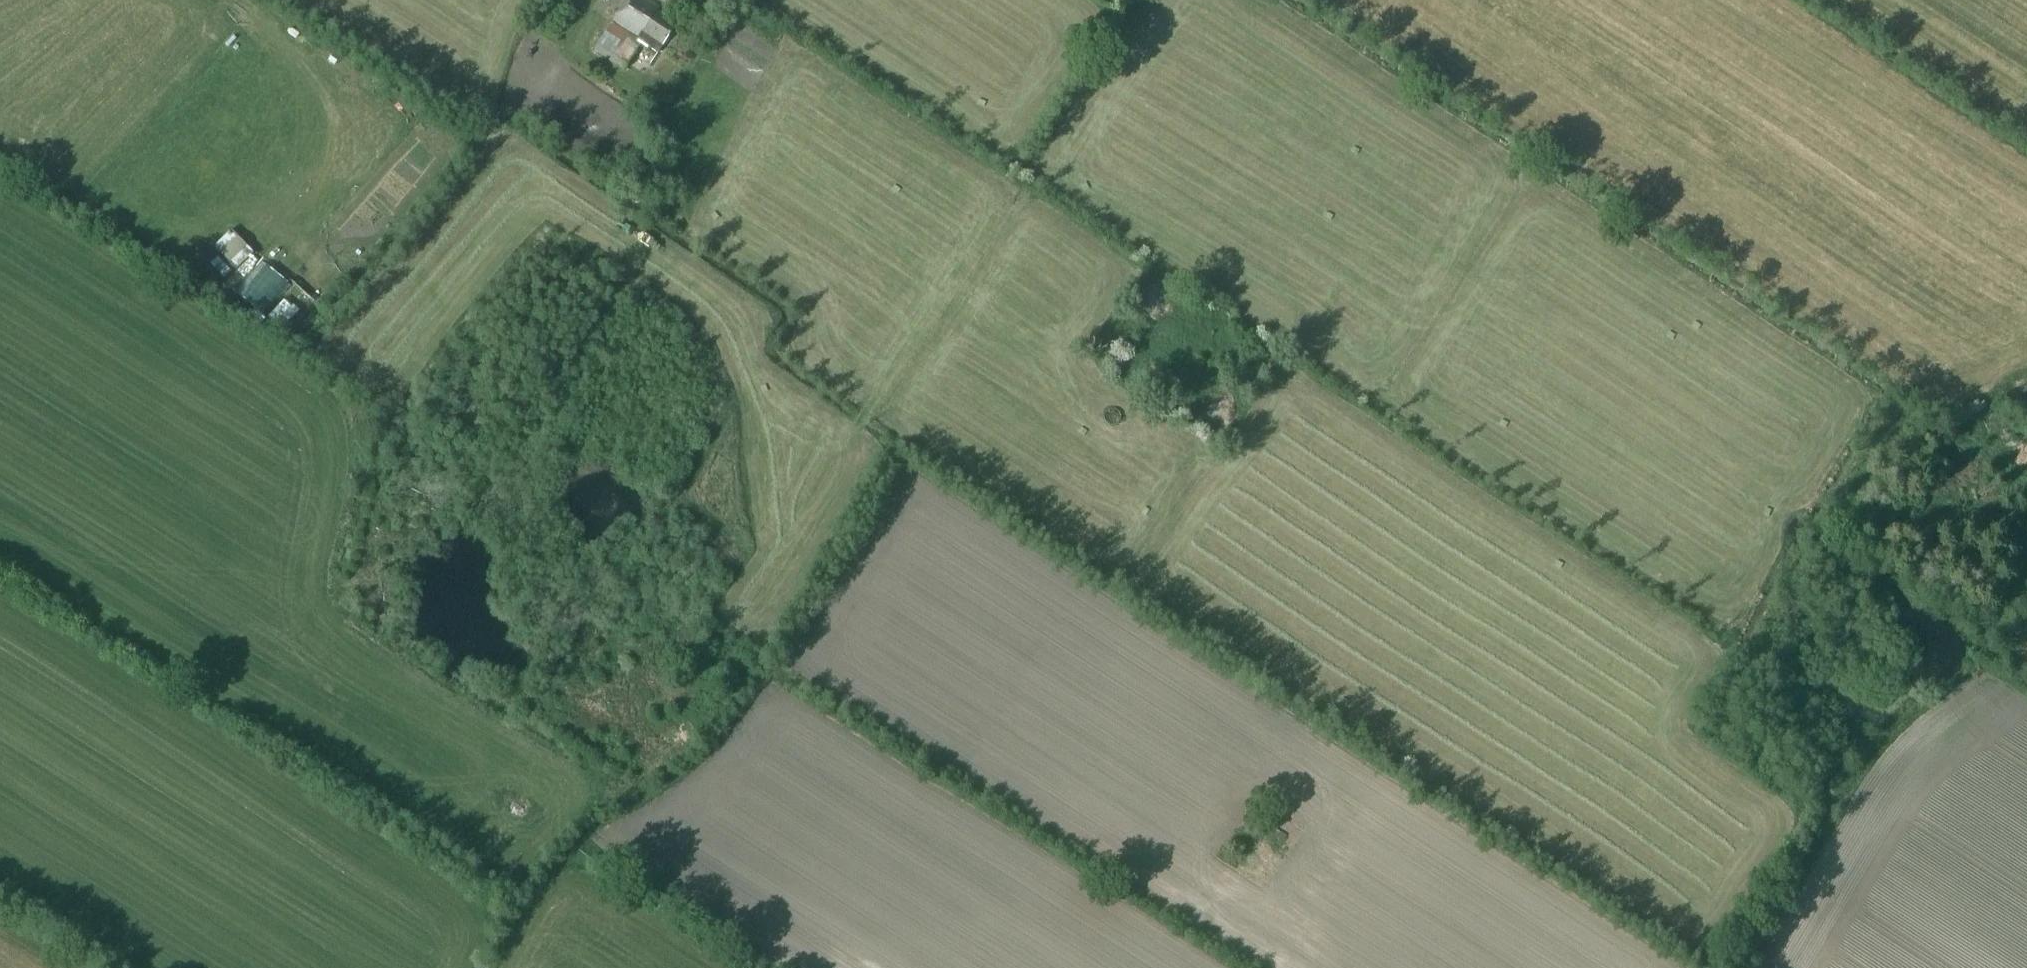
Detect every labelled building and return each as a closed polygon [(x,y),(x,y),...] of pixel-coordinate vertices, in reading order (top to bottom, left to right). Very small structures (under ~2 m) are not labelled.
[(636,40),(611,23),(593,49),(623,69),(641,43),(658,53),(676,25),(654,11),(658,6),(648,0),(625,0),(612,21),(638,37),(636,40)] [(676,10),(682,0),(662,0),(676,10)] [(211,244),(233,267),(251,251),(228,227),(211,244)] [(244,298),(254,281),(245,276),(235,293),(244,298)]
